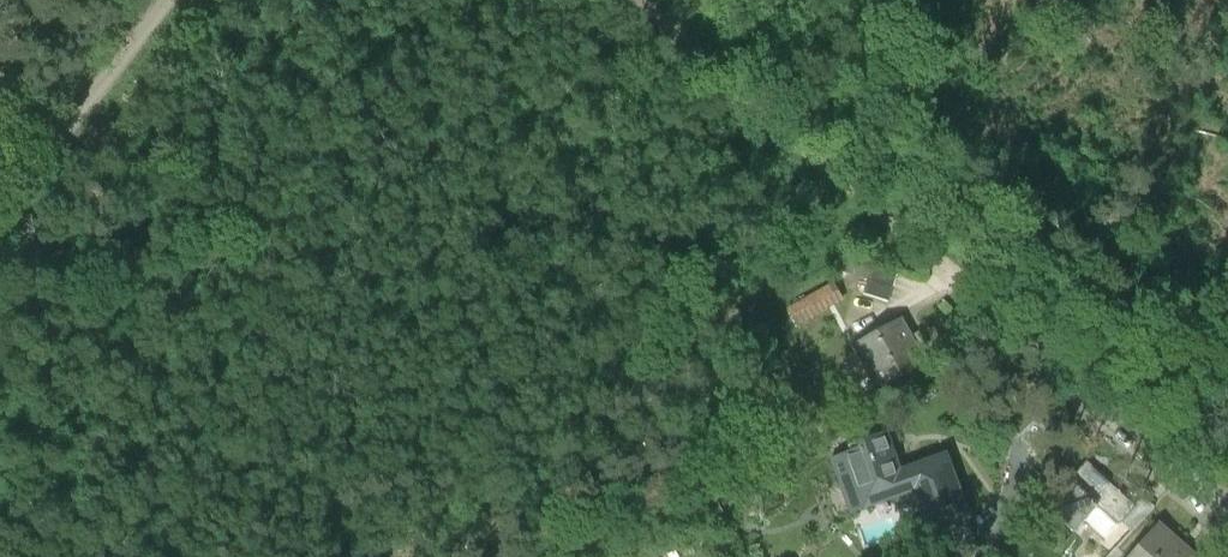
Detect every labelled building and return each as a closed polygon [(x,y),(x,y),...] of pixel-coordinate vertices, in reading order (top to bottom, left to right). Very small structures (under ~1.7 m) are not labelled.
[(897,276),(843,261),(840,274),(869,282),(865,296),(889,302),(897,276)] [(843,301),(833,285),(789,310),(798,326),(843,301)] [(926,369),(901,322),(855,347),(880,394),(926,369)] [(865,450),(833,461),(852,515),(913,492),(928,534),(970,519),(946,455),(900,472),(886,434),(862,443),(865,450)] [(1038,503),(1074,536),(1087,521),(1118,550),(1150,515),(1111,480),(1107,484),(1079,458),(1038,503)] [(1133,556),(1195,556),(1160,526),(1133,556)]
